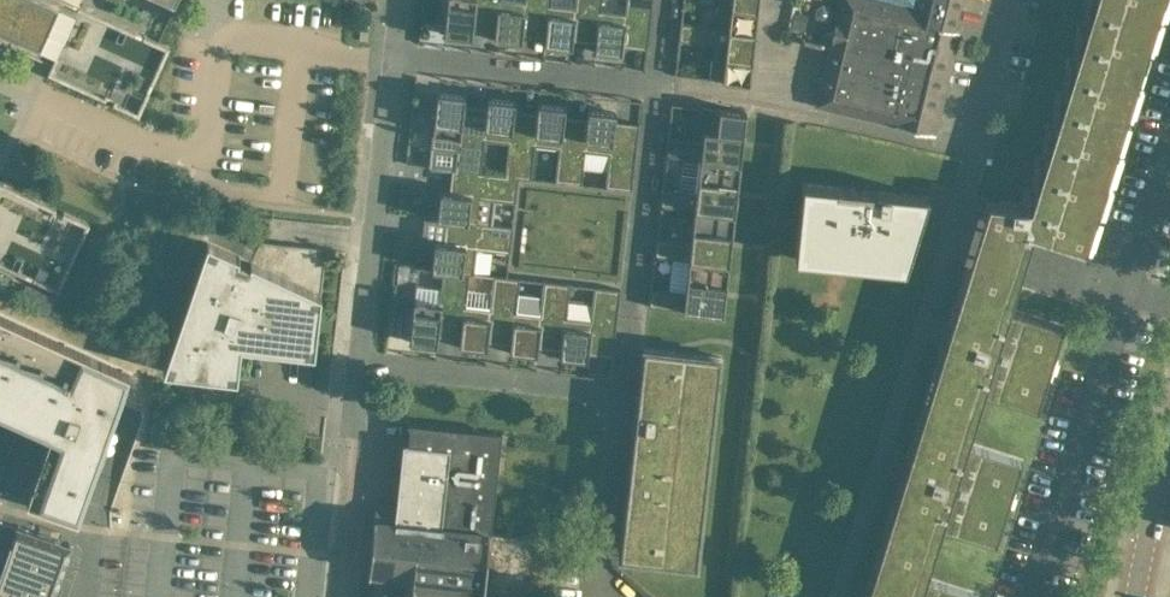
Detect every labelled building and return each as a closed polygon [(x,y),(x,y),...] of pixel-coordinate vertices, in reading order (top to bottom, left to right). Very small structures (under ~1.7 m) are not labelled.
[(14,45),(25,50),(52,63),(50,67),(48,71),(106,98),(107,94),(115,98),(113,101),(139,113),(170,45),(159,40),(71,0),(0,0),(0,39),(14,45)] [(444,33),(472,36),(474,24),(496,26),(495,39),(500,0),(448,0),(444,33)] [(524,1),(518,0),(500,0),(495,39),(523,42),(524,30),(546,32),(545,44),(546,44),(551,0),(524,0),(524,1)] [(546,44),(573,48),(574,35),(596,38),(595,50),(596,50),(602,0),(576,0),(575,5),(551,3),(552,0),(551,0),(546,44)] [(596,50),(623,53),(624,41),(647,44),(646,47),(648,47),(653,0),(627,0),(625,11),(602,8),(603,0),(602,0),(596,50)] [(716,25),(716,26),(748,30),(748,31),(756,32),(759,7),(760,0),(719,0),(716,25)] [(817,104),(897,123),(896,124),(935,133),(935,131),(958,29),(954,28),(960,0),(842,0),(817,104)] [(1086,27),(1080,25),(1080,24),(1079,24),(1075,60),(1070,58),(1070,57),(1069,57),(1065,93),(1060,91),(1060,90),(1058,90),(1055,126),(1049,125),(1049,124),(1048,123),(1044,159),(1039,158),(1039,157),(1038,156),(1034,192),(1029,191),(1029,190),(1027,190),(1026,204),(988,201),(983,217),(1032,232),(1085,248),(1097,210),(1100,211),(1108,183),(1106,182),(1107,177),(1110,178),(1119,150),(1116,149),(1117,144),(1120,145),(1129,117),(1126,116),(1128,111),(1131,112),(1139,84),(1137,83),(1138,78),(1141,79),(1150,50),(1147,49),(1148,45),(1151,45),(1160,17),(1157,16),(1159,11),(1161,12),(1165,0),(1088,0),(1086,27)] [(791,26),(805,29),(808,13),(794,11),(791,26)] [(756,32),(748,31),(748,30),(716,26),(716,25),(681,21),(679,39),(714,43),(710,77),(750,82),(753,57),(756,32)] [(484,138),(487,108),(465,106),(466,94),(438,90),(432,146),(457,149),(455,167),(452,167),(480,171),(484,138)] [(519,175),(519,176),(531,177),(532,177),(535,144),(538,114),(537,114),(515,111),(515,108),(516,99),(489,96),(488,96),(487,104),(487,108),(484,138),(508,141),(504,174),(519,175)] [(559,147),(555,180),(582,183),(584,167),(586,150),(585,149),(588,120),(587,120),(565,117),(566,113),(566,105),(539,102),(538,102),(537,110),(537,114),(538,114),(535,144),(559,147)] [(666,154),(701,158),(701,157),(733,161),(733,159),(736,134),(744,135),(747,110),(707,106),(703,140),(668,136),(666,154)] [(617,111),(589,108),(587,120),(588,120),(585,149),(586,150),(609,152),(606,186),(632,189),(640,122),(638,122),(638,125),(615,123),(617,111)] [(741,160),(733,159),(733,161),(701,157),(701,158),(697,190),(662,186),(660,204),(695,208),(695,207),(727,211),(728,209),(730,184),(739,185),(741,160)] [(494,198),(516,201),(519,176),(519,175),(504,174),(480,171),(452,167),(452,168),(456,169),(453,191),(441,190),(438,218),(450,219),(450,218),(492,223),(492,222),(494,198)] [(906,267),(920,222),(929,194),(803,182),(796,256),(906,267)] [(61,292),(92,224),(66,212),(64,216),(57,213),(59,209),(1,183),(0,185),(0,264),(61,292)] [(655,254),(689,258),(690,258),(722,261),(722,260),(725,235),(733,235),(736,210),(728,209),(727,211),(695,207),(695,208),(692,240),(657,236),(655,254)] [(1024,262),(1032,232),(983,217),(974,248),(926,401),(975,417),(983,391),(1038,408),(1064,325),(1009,308),(1017,281),(1024,262)] [(432,267),(468,272),(469,270),(474,271),(477,247),(510,251),(513,225),(492,222),(492,223),(450,218),(450,219),(447,241),(435,240),(432,267)] [(327,248),(261,240),(249,267),(237,264),(240,256),(208,241),(164,369),(238,378),(242,344),(315,353),(327,248)] [(730,261),(722,260),(722,261),(690,258),(689,258),(686,290),(651,287),(649,305),(724,313),(724,311),(716,310),(719,285),(727,286),(730,261)] [(460,346),(461,346),(465,305),(464,304),(468,272),(432,267),(432,268),(444,269),(440,301),(414,298),(410,340),(438,343),(439,331),(461,333),(460,346)] [(490,308),(465,305),(461,346),(488,349),(489,337),(511,339),(512,339),(518,292),(519,292),(520,276),(494,273),(490,308)] [(568,302),(571,282),(544,279),(542,295),(519,292),(518,292),(512,339),(511,339),(511,343),(510,352),(538,354),(539,347),(539,342),(562,345),(563,345),(566,315),(567,315),(568,302)] [(562,345),(561,357),(588,360),(590,348),(612,351),(612,353),(613,353),(621,288),(594,284),(591,318),(567,315),(566,315),(563,345),(562,345)] [(55,296),(43,290),(35,307),(48,312),(55,296)] [(50,435),(27,500),(79,518),(97,467),(98,467),(101,460),(105,452),(108,444),(110,436),(113,428),(114,420),(130,373),(0,313),(0,412),(50,435)] [(644,346),(638,404),(620,555),(697,564),(721,355),(644,346)] [(926,401),(884,535),(933,551),(941,525),(996,543),(1022,459),(967,442),(975,417),(926,401)] [(244,422),(224,419),(222,444),(241,446),(242,439),(244,422)] [(546,577),(547,566),(550,549),(551,539),(491,532),(502,432),(409,422),(408,424),(410,424),(427,426),(425,444),(409,442),(404,442),(403,443),(397,505),(376,502),(369,570),(370,571),(367,596),(544,596),(545,588),(546,577)] [(70,542),(18,523),(17,524),(2,518),(0,525),(0,596),(51,596),(70,542)] [(865,596),(979,596),(981,593),(925,576),(933,551),(884,535),(865,596)] [(645,589),(637,596),(654,596),(645,589)]
